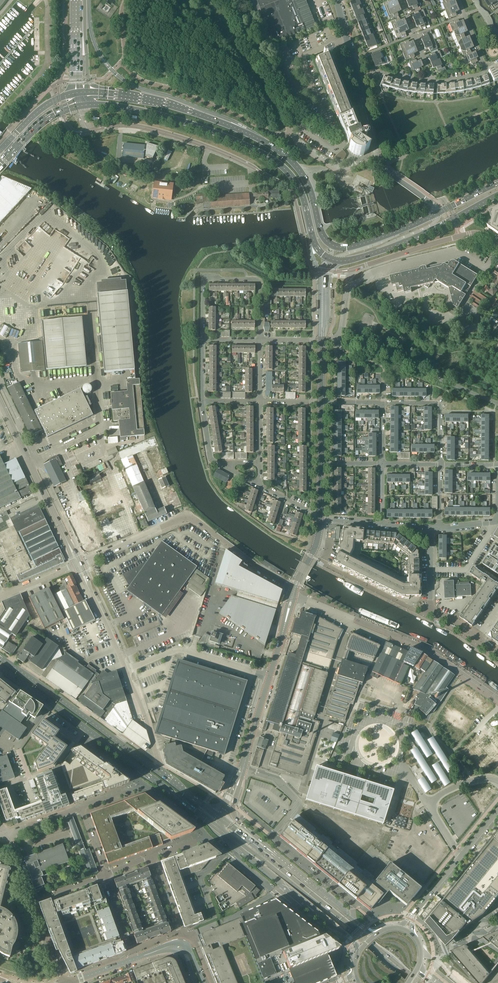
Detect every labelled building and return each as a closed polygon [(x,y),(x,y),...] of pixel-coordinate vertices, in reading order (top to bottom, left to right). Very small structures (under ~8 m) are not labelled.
[(274,43),(315,27),(305,0),(257,0),(274,43)] [(350,3),(352,8),(362,4),(361,0),(358,0),(357,0),(355,0),(355,1),(350,3)] [(383,3),(386,11),(398,6),(396,1),(393,2),(392,0),(391,0),(383,3)] [(407,3),(409,8),(412,7),(413,10),(420,7),(418,1),(419,0),(414,0),(407,3)] [(442,3),(445,11),(456,6),(454,1),(451,2),(450,0),(443,3),(443,2),(442,3)] [(486,2),(489,7),(490,6),(492,5),(494,10),(497,8),(497,0),(489,0),(486,2)] [(362,4),(352,8),(354,13),(363,10),(364,10),(364,9),(362,4)] [(398,6),(386,11),(389,19),(398,16),(397,13),(400,12),(398,6)] [(456,6),(445,11),(448,19),(456,16),(455,13),(458,12),(456,6)] [(363,10),(354,13),(356,18),(365,15),(365,14),(366,14),(366,12),(366,11),(365,9),(364,9),(364,10),(363,10)] [(416,16),(413,17),(415,22),(426,17),(427,17),(429,16),(429,14),(426,15),(423,9),(414,13),(416,16)] [(365,15),(356,18),(358,23),(366,20),(368,19),(368,20),(368,19),(366,14),(365,14),(365,15)] [(426,17),(415,22),(417,27),(420,26),(421,29),(430,25),(426,17)] [(366,20),(358,23),(360,28),(368,25),(370,24),(368,20),(368,19),(366,20)] [(393,28),(391,29),(391,31),(394,30),(406,26),(403,20),(401,22),(400,19),(391,22),(393,28)] [(458,20),(449,24),(453,32),(454,32),(464,27),(462,22),(459,23),(458,20)] [(368,25),(360,28),(362,33),(370,30),(372,30),(372,29),(370,24),(368,25)] [(406,26),(394,30),(397,38),(401,37),(403,36),(405,35),(406,35),(405,32),(408,31),(406,26)] [(464,27),(454,32),(457,39),(465,36),(464,34),(466,33),(464,27)] [(370,30),(362,33),(364,38),(374,34),(372,29),(372,30),(370,30)] [(424,38),(422,39),(424,44),(434,40),(434,38),(431,32),(430,30),(423,33),(423,35),(424,38)] [(374,34),(364,38),(366,43),(376,39),(374,34)] [(465,36),(457,39),(460,47),(470,43),(468,38),(466,39),(465,36)] [(376,39),(366,43),(368,49),(378,45),(376,39)] [(434,40),(424,44),(426,49),(428,48),(429,51),(430,51),(431,53),(438,50),(437,48),(434,40)] [(408,41),(400,44),(402,50),(400,51),(401,53),(403,52),(414,48),(412,42),(409,44),(408,41)] [(470,43),(460,47),(463,55),(464,55),(471,52),(470,49),(473,48),(470,43)] [(414,48),(403,52),(406,60),(415,57),(414,54),(416,53),(414,48)] [(373,56),(372,57),(374,62),(382,59),(382,58),(380,53),(382,53),(380,50),(372,53),(373,56)] [(326,57),(317,61),(340,118),(350,114),(329,59),(330,58),(331,61),(335,59),(334,56),(332,57),(331,53),(332,53),(332,52),(332,51),(331,51),(323,54),(324,56),(325,56),(326,57)] [(432,57),(429,58),(431,63),(441,60),(443,59),(440,51),(431,54),(432,57)] [(471,52),(464,55),(467,63),(470,61),(471,64),(472,64),(473,66),(477,65),(476,62),(478,61),(475,53),(472,54),(471,52)] [(382,59),(374,62),(376,67),(386,63),(384,58),(382,58),(382,59)] [(410,63),(409,63),(412,71),(416,70),(416,71),(418,72),(419,71),(420,70),(419,68),(422,67),(420,62),(417,63),(416,60),(415,61),(414,59),(409,61),(410,63)] [(441,60),(431,63),(433,69),(436,68),(438,73),(447,72),(445,67),(444,67),(441,60)] [(488,71),(489,73),(494,82),(497,80),(497,68),(497,67),(496,68),(488,71)] [(479,79),(478,79),(481,87),(489,84),(487,76),(486,76),(482,77),(482,78),(482,79),(479,79)] [(381,84),(380,86),(381,85),(389,88),(392,79),(391,80),(388,78),(387,78),(387,79),(386,79),(384,77),(383,77),(384,77),(382,82),(381,84)] [(392,79),(389,88),(398,90),(400,82),(400,81),(400,82),(396,81),(395,81),(392,80),(392,79)] [(471,81),(470,81),(472,89),(481,87),(478,79),(474,80),(474,81),(471,81)] [(462,83),(464,91),(472,89),(470,81),(466,82),(465,83),(462,83)] [(400,82),(398,90),(407,92),(408,83),(404,83),(403,83),(400,82)] [(408,83),(407,92),(415,93),(416,84),(416,85),(412,84),(411,84),(411,85),(408,83)] [(454,84),(455,93),(464,91),(462,83),(458,84),(457,84),(457,85),(454,84)] [(416,84),(415,93),(424,94),(425,85),(421,85),(420,85),(419,86),(417,85),(417,84),(416,84)] [(446,85),(445,85),(446,94),(455,93),(454,84),(450,85),(449,85),(449,86),(446,85)] [(425,85),(424,94),(433,94),(433,85),(433,86),(429,86),(428,86),(425,85)] [(437,85),(437,86),(437,94),(446,94),(445,85),(441,85),(441,86),(440,86),(437,86),(437,85)] [(340,118),(339,118),(349,143),(349,144),(349,143),(351,147),(348,149),(349,150),(350,151),(350,152),(351,153),(352,153),(353,154),(354,154),(355,155),(356,155),(357,155),(358,156),(359,156),(360,156),(361,156),(362,156),(365,153),(369,150),(366,148),(367,146),(361,143),(362,141),(363,141),(364,142),(364,141),(365,141),(366,140),(366,139),(366,138),(365,138),(365,137),(364,137),(363,137),(362,137),(362,138),(360,139),(350,114),(340,118)] [(25,152),(27,150),(0,131),(0,135),(25,152)] [(146,156),(153,159),(158,147),(147,143),(146,156)] [(123,156),(144,159),(145,146),(124,144),(123,156)] [(16,164),(19,160),(0,147),(0,153),(16,164)] [(345,153),(343,151),(335,159),(340,161),(341,161),(342,161),(343,161),(343,160),(344,160),(346,157),(346,156),(346,155),(346,154),(345,153)] [(117,181),(118,178),(113,175),(111,178),(112,178),(110,181),(114,184),(117,180),(117,181)] [(32,189),(2,176),(0,179),(0,224),(32,189)] [(154,182),(152,197),(171,200),(173,185),(154,182)] [(257,193),(253,193),(253,197),(255,197),(255,199),(257,199),(257,200),(259,200),(264,199),(268,199),(268,198),(272,198),(272,199),(279,198),(279,189),(276,189),(276,190),(268,191),(268,192),(257,192),(257,193)] [(203,208),(250,205),(249,193),(210,196),(210,194),(196,195),(197,203),(203,203),(203,208)] [(490,213),(490,214),(491,215),(491,217),(491,218),(492,218),(492,219),(493,219),(492,223),(491,223),(490,224),(489,226),(489,227),(489,228),(488,227),(488,228),(497,235),(497,210),(490,213)] [(449,262),(428,268),(427,268),(426,267),(425,267),(424,267),(423,268),(422,268),(421,269),(420,270),(390,277),(392,286),(396,286),(397,292),(404,291),(405,294),(412,292),(411,289),(424,286),(427,288),(430,284),(439,282),(449,288),(453,306),(458,309),(478,275),(456,262),(455,261),(454,261),(453,261),(452,261),(452,262),(451,262),(450,263),(449,264),(449,262)] [(488,292),(494,296),(497,290),(495,288),(497,285),(497,284),(497,277),(497,278),(496,278),(495,281),(497,282),(496,284),(495,284),(491,290),(490,290),(488,292)] [(104,373),(135,370),(127,292),(127,291),(126,281),(97,283),(98,294),(97,294),(104,373)] [(481,291),(484,293),(487,294),(488,292),(490,290),(490,289),(488,288),(488,287),(485,285),(481,291)] [(497,305),(497,300),(496,298),(491,305),(491,306),(490,307),(494,310),(495,309),(496,309),(497,305)] [(87,366),(84,336),(82,318),(41,321),(46,370),(87,366)] [(6,338),(11,329),(2,324),(0,327),(0,335),(6,338)] [(42,341),(18,344),(21,373),(45,370),(42,341)] [(127,391),(111,393),(112,410),(113,410),(114,421),(119,421),(120,438),(145,435),(139,379),(126,380),(127,391)] [(8,382),(6,382),(8,388),(31,436),(42,430),(19,383),(10,387),(8,382)] [(77,423),(93,415),(88,406),(91,405),(87,396),(86,397),(84,398),(80,389),(77,390),(35,411),(47,437),(77,423)] [(221,446),(215,447),(215,453),(222,452),(221,448),(227,447),(229,447),(233,446),(233,444),(221,446)] [(116,447),(107,451),(109,456),(112,454),(118,452),(116,447)] [(133,455),(121,460),(125,468),(126,471),(131,484),(133,487),(144,482),(139,469),(133,455)] [(20,498),(29,493),(30,495),(33,493),(25,477),(13,483),(5,467),(4,464),(0,456),(0,508),(20,498)] [(66,481),(59,466),(63,465),(58,457),(56,456),(49,459),(50,462),(44,465),(54,487),(66,481)] [(13,459),(5,463),(14,482),(26,476),(25,474),(16,457),(13,459)] [(166,469),(158,472),(160,477),(168,474),(168,473),(166,469)] [(229,476),(217,470),(214,476),(226,482),(229,476)] [(165,477),(158,480),(162,489),(169,486),(165,477)] [(133,487),(138,500),(143,511),(144,513),(155,509),(144,482),(133,487)] [(267,504),(267,505),(270,506),(272,506),(279,508),(280,502),(274,500),(274,501),(271,500),(270,503),(267,502),(267,503),(267,504)] [(64,558),(55,539),(45,518),(38,505),(10,518),(14,526),(0,533),(0,541),(17,576),(16,576),(19,582),(65,563),(63,559),(64,558)] [(266,506),(270,508),(269,511),(271,511),(271,512),(277,514),(279,508),(272,506),(270,506),(267,505),(266,506)] [(156,511),(155,509),(144,513),(148,522),(149,522),(167,514),(164,507),(156,511)] [(83,508),(69,516),(85,549),(100,542),(83,508)] [(263,515),(263,517),(268,519),(267,522),(274,524),(275,519),(269,517),(267,516),(263,515)] [(289,516),(288,518),(291,519),(290,522),(293,523),(299,525),(301,520),(289,516)] [(148,526),(145,519),(140,521),(143,529),(148,526)] [(335,539),(335,540),(335,539),(340,539),(342,539),(343,533),(339,532),(339,529),(340,530),(340,527),(336,527),(336,526),(335,535),(332,534),(332,538),(335,539)] [(415,576),(407,576),(408,577),(408,585),(403,585),(348,558),(352,550),(353,541),(362,542),(362,540),(363,532),(359,531),(359,529),(355,528),(355,530),(351,529),(351,528),(343,527),(343,530),(343,533),(342,539),(340,539),(339,546),(336,552),(338,553),(333,564),(340,568),(341,566),(344,568),(344,569),(348,571),(347,572),(351,573),(355,575),(354,575),(358,576),(362,578),(361,579),(365,580),(369,582),(368,582),(372,583),(376,585),(375,586),(378,587),(383,589),(382,589),(385,590),(390,592),(389,593),(392,594),(397,596),(396,596),(409,599),(409,597),(421,597),(421,588),(419,588),(419,584),(421,584),(421,580),(421,576),(415,576)] [(289,528),(289,530),(291,531),(289,534),(296,536),(298,531),(289,528)] [(394,540),(393,544),(396,547),(398,545),(403,539),(402,539),(401,537),(397,534),(394,540)] [(398,545),(396,547),(401,550),(402,548),(407,542),(405,541),(403,539),(398,545)] [(196,568),(197,567),(162,541),(147,562),(123,575),(130,586),(127,590),(147,605),(146,606),(148,609),(151,608),(162,616),(187,581),(190,583),(187,587),(200,597),(207,587),(208,585),(206,583),(210,578),(196,568)] [(402,548),(401,550),(405,553),(406,552),(411,545),(410,544),(409,544),(407,542),(402,548)] [(406,552),(405,553),(408,556),(411,555),(418,551),(415,549),(416,549),(414,547),(411,545),(406,552)] [(495,545),(491,552),(493,553),(492,556),(496,559),(496,560),(491,557),(489,560),(487,558),(482,564),(497,574),(497,548),(495,545)] [(248,567),(226,551),(215,584),(228,588),(238,592),(236,597),(232,596),(220,613),(265,645),(279,598),(278,598),(282,591),(248,572),(247,572),(245,571),(248,567)] [(408,556),(408,560),(411,560),(418,560),(419,556),(419,554),(418,554),(418,551),(411,555),(408,556)] [(311,568),(312,568),(318,559),(316,558),(312,556),(307,553),(306,552),(301,562),(301,563),(307,565),(311,568)] [(471,571),(472,571),(470,574),(481,581),(482,580),(486,583),(464,616),(462,615),(460,618),(463,620),(463,619),(469,623),(468,624),(472,627),(475,622),(497,590),(497,584),(474,567),(471,571)] [(297,571),(296,570),(292,578),(290,577),(288,580),(292,583),(296,585),(300,587),(304,589),(306,586),(303,584),(306,579),(307,576),(302,574),(297,571)] [(68,578),(64,580),(67,586),(64,587),(65,590),(75,585),(76,585),(72,576),(70,577),(70,576),(68,577),(68,578)] [(455,597),(472,596),(471,586),(471,584),(469,584),(469,582),(454,583),(454,581),(444,581),(445,586),(445,599),(455,598),(455,597)] [(65,590),(55,595),(63,611),(83,602),(75,585),(65,590)] [(51,587),(29,598),(44,629),(66,618),(63,611),(55,595),(51,587)] [(0,618),(0,626),(16,636),(30,616),(20,594),(18,595),(2,602),(5,610),(0,618)] [(83,602),(63,611),(66,618),(73,631),(95,620),(85,600),(83,602)] [(320,722),(313,720),(335,650),(338,638),(339,638),(339,636),(338,636),(339,633),(341,633),(342,632),(343,630),(341,629),(318,617),(316,616),(315,617),(302,613),(299,620),(297,619),(292,634),(302,637),(301,639),(296,656),(289,654),(269,719),(266,718),(262,731),(263,731),(264,731),(265,730),(266,730),(268,722),(275,724),(273,730),(280,732),(269,766),(303,776),(320,722)] [(412,637),(415,630),(394,621),(385,617),(382,624),(412,637)] [(488,637),(492,640),(492,639),(495,641),(497,643),(497,623),(491,632),(488,637)] [(9,637),(14,640),(17,637),(16,636),(0,626),(0,647),(12,655),(17,647),(7,641),(9,637)] [(212,633),(208,646),(214,648),(215,645),(216,643),(218,644),(221,635),(212,633)] [(342,660),(325,715),(344,721),(350,704),(353,704),(360,682),(362,683),(367,668),(347,662),(347,661),(349,654),(350,651),(350,652),(374,659),(380,646),(379,646),(358,636),(357,636),(350,633),(350,634),(351,635),(348,642),(347,642),(347,644),(347,646),(346,647),(345,650),(347,651),(347,653),(344,661),(342,660)] [(32,638),(17,659),(23,663),(26,658),(31,661),(30,662),(44,671),(51,661),(61,657),(62,656),(59,646),(58,646),(47,638),(42,645),(32,638)] [(383,648),(370,676),(377,679),(379,675),(400,685),(408,667),(405,665),(406,663),(404,662),(408,652),(399,648),(398,646),(396,645),(395,646),(386,642),(384,646),(383,648)] [(440,651),(458,664),(462,657),(444,645),(440,651)] [(408,652),(404,662),(406,663),(413,666),(414,666),(415,667),(419,670),(420,669),(425,672),(433,660),(427,657),(423,654),(422,653),(410,648),(409,651),(408,652)] [(44,671),(41,676),(70,697),(77,701),(78,701),(83,705),(92,712),(100,718),(104,721),(109,725),(122,734),(123,734),(133,720),(127,701),(125,697),(124,692),(123,692),(117,672),(116,671),(100,676),(97,674),(96,673),(96,672),(95,672),(96,670),(88,665),(86,668),(78,663),(79,661),(65,652),(64,652),(65,653),(65,655),(62,656),(61,657),(51,661),(44,671)] [(462,657),(458,664),(462,667),(467,670),(471,664),(467,660),(462,657)] [(425,672),(413,689),(419,692),(425,694),(444,668),(433,660),(425,672)] [(156,733),(155,734),(157,734),(161,735),(170,738),(168,745),(165,746),(166,749),(163,750),(163,751),(164,750),(167,764),(216,792),(215,792),(216,793),(217,790),(219,792),(224,783),(222,782),(224,777),(200,763),(207,750),(209,751),(213,752),(218,753),(222,754),(224,755),(224,754),(223,754),(226,748),(226,747),(228,741),(228,740),(230,733),(232,726),(233,726),(232,726),(234,719),(235,719),(237,712),(237,711),(239,705),(239,704),(241,698),(241,697),(243,690),(244,690),(243,690),(245,683),(246,683),(246,682),(245,682),(245,681),(245,682),(236,679),(227,676),(226,676),(217,673),(208,670),(207,670),(198,667),(188,664),(189,664),(188,664),(180,661),(179,661),(178,661),(178,662),(176,669),(175,669),(176,669),(174,676),(173,676),(173,677),(171,683),(171,684),(169,690),(169,691),(167,698),(165,705),(164,705),(165,705),(163,712),(162,712),(160,719),(158,726),(158,727),(156,733)] [(414,705),(419,706),(419,707),(420,707),(419,709),(427,716),(431,711),(434,712),(449,689),(446,687),(450,681),(454,676),(454,675),(444,668),(425,694),(419,692),(414,705)] [(6,704),(11,698),(14,694),(17,690),(0,678),(0,699),(6,704)] [(0,714),(0,728),(1,727),(19,740),(27,728),(21,724),(24,718),(27,720),(30,715),(34,718),(42,708),(22,693),(19,690),(7,705),(0,714)] [(66,749),(68,747),(55,738),(58,733),(55,731),(56,729),(46,722),(45,724),(42,722),(42,721),(31,736),(32,736),(33,735),(35,737),(35,738),(40,742),(41,741),(43,743),(42,743),(47,747),(42,754),(43,754),(41,757),(40,756),(35,764),(28,766),(31,775),(53,767),(66,749)] [(136,724),(132,721),(122,735),(126,738),(146,752),(151,745),(149,739),(147,731),(136,724)] [(424,754),(427,758),(432,755),(417,730),(411,734),(422,750),(419,752),(416,748),(411,751),(431,784),(437,780),(434,776),(437,774),(445,787),(450,783),(442,771),(445,769),(448,773),(453,770),(433,737),(427,741),(443,765),(440,767),(437,763),(432,766),(434,770),(432,772),(421,756),(424,754)] [(251,766),(258,768),(264,749),(265,746),(266,746),(267,741),(264,740),(264,739),(260,738),(251,766)] [(65,761),(61,766),(72,795),(74,802),(74,803),(105,792),(111,790),(126,784),(129,783),(120,776),(111,769),(89,753),(83,749),(82,748),(70,765),(65,761)] [(15,778),(7,755),(0,758),(0,783),(15,778)] [(306,799),(306,800),(306,801),(319,805),(320,805),(333,809),(334,809),(340,811),(341,811),(354,815),(355,816),(368,820),(369,820),(382,824),(383,824),(383,823),(391,800),(392,794),(393,791),(393,790),(379,786),(366,782),(365,781),(352,777),(351,777),(345,775),(344,775),(331,771),(330,771),(317,767),(316,766),(316,767),(306,799)] [(65,806),(69,805),(68,802),(68,801),(67,798),(66,795),(65,795),(64,795),(61,796),(60,794),(60,793),(52,772),(36,777),(45,800),(45,802),(42,803),(45,813),(46,813),(54,810),(54,809),(57,808),(57,809),(62,808),(61,806),(64,805),(65,806)] [(418,781),(426,793),(431,790),(423,777),(418,781)] [(0,791),(0,805),(6,822),(15,818),(15,819),(17,818),(17,819),(20,818),(21,821),(45,813),(42,803),(13,813),(5,789),(0,791)] [(136,798),(90,814),(94,824),(98,834),(101,844),(108,864),(163,845),(163,843),(171,840),(192,833),(151,799),(147,803),(139,796),(136,798)] [(403,873),(403,874),(400,872),(401,872),(388,862),(375,878),(374,878),(364,870),(363,872),(355,866),(357,864),(356,863),(339,849),(337,851),(330,845),(332,843),(322,835),(321,837),(314,832),(315,830),(297,815),(295,818),(285,830),(284,831),(281,836),(280,837),(338,885),(337,885),(355,900),(356,899),(370,911),(376,903),(378,905),(388,891),(406,906),(413,898),(414,898),(421,888),(403,873)] [(74,839),(77,845),(67,848),(67,846),(64,847),(63,844),(37,853),(24,858),(25,859),(24,859),(25,862),(26,862),(33,882),(35,888),(36,890),(43,888),(42,887),(52,884),(48,874),(43,876),(42,872),(52,868),(57,870),(59,865),(69,861),(66,852),(69,851),(78,848),(88,875),(98,872),(89,849),(86,850),(72,816),(67,819),(74,839)] [(428,921),(451,940),(455,936),(463,929),(465,928),(486,913),(497,899),(497,835),(495,839),(491,844),(490,845),(486,850),(485,852),(484,851),(481,856),(480,858),(479,857),(476,862),(475,864),(474,864),(471,868),(469,870),(466,874),(464,877),(464,876),(461,881),(459,883),(456,887),(428,921)] [(208,845),(161,862),(185,928),(204,921),(201,913),(196,915),(182,878),(182,877),(183,876),(201,870),(202,869),(206,864),(209,860),(221,856),(208,845)] [(0,952),(1,953),(2,954),(4,955),(5,955),(6,956),(7,956),(9,957),(10,957),(12,947),(14,942),(15,943),(16,942),(16,940),(16,939),(17,938),(17,936),(17,935),(17,934),(17,933),(17,931),(17,930),(17,929),(17,927),(16,926),(16,925),(15,923),(15,922),(14,921),(13,919),(13,918),(12,917),(11,916),(10,915),(9,914),(10,913),(1,904),(1,903),(9,868),(1,866),(2,864),(0,863),(0,952)] [(237,892),(240,888),(246,894),(245,895),(246,897),(236,903),(239,908),(254,900),(254,899),(257,897),(256,896),(260,891),(255,887),(236,871),(228,864),(218,876),(237,892)] [(122,877),(114,880),(116,885),(117,888),(118,888),(119,891),(127,888),(126,885),(130,883),(130,882),(131,882),(134,890),(139,888),(136,880),(137,879),(138,881),(142,879),(143,882),(151,880),(150,878),(150,877),(151,876),(151,875),(148,868),(140,871),(140,870),(138,871),(134,872),(135,873),(134,873),(133,873),(129,875),(128,875),(127,875),(126,875),(122,877)] [(130,880),(116,885),(117,888),(118,892),(120,897),(122,902),(124,907),(126,912),(127,917),(129,922),(131,927),(133,932),(134,935),(135,939),(153,932),(152,929),(168,924),(168,923),(167,920),(165,915),(163,910),(161,905),(159,899),(158,894),(156,889),(154,884),(152,879),(151,876),(151,875),(136,880),(134,873),(133,873),(129,875),(128,875),(130,880)] [(110,911),(108,906),(109,905),(108,903),(107,904),(106,899),(107,898),(106,896),(105,897),(103,891),(104,891),(103,888),(102,889),(101,885),(83,892),(82,891),(80,891),(80,892),(76,894),(75,893),(73,894),(74,895),(69,896),(68,896),(66,896),(67,897),(62,899),(62,898),(59,899),(60,900),(57,901),(52,902),(51,899),(39,903),(56,951),(59,950),(71,974),(77,971),(76,969),(125,952),(126,951),(123,942),(121,942),(118,934),(119,933),(118,931),(116,927),(117,926),(116,924),(115,925),(113,920),(114,919),(113,917),(112,917),(111,913),(112,912),(111,910),(110,911)] [(336,976),(328,956),(327,954),(340,949),(324,937),(320,938),(318,933),(275,900),(239,915),(241,918),(197,936),(202,948),(202,949),(203,949),(205,956),(216,982),(319,982),(336,976)] [(135,935),(134,935),(135,939),(137,944),(145,941),(150,940),(151,939),(150,939),(158,936),(158,937),(162,935),(163,935),(163,934),(171,932),(168,924),(168,923),(167,923),(166,920),(158,923),(142,929),(134,932),(135,934),(135,935)] [(453,952),(460,960),(459,961),(460,963),(465,968),(469,972),(468,972),(476,981),(478,982),(497,982),(497,932),(453,952)] [(177,963),(176,962),(175,961),(174,960),(173,959),(172,959),(171,958),(170,958),(169,958),(167,958),(166,958),(138,968),(144,982),(185,982),(177,963)] [(125,975),(126,975),(128,982),(134,982),(135,982),(138,982),(137,979),(136,978),(134,979),(131,973),(125,975)]
